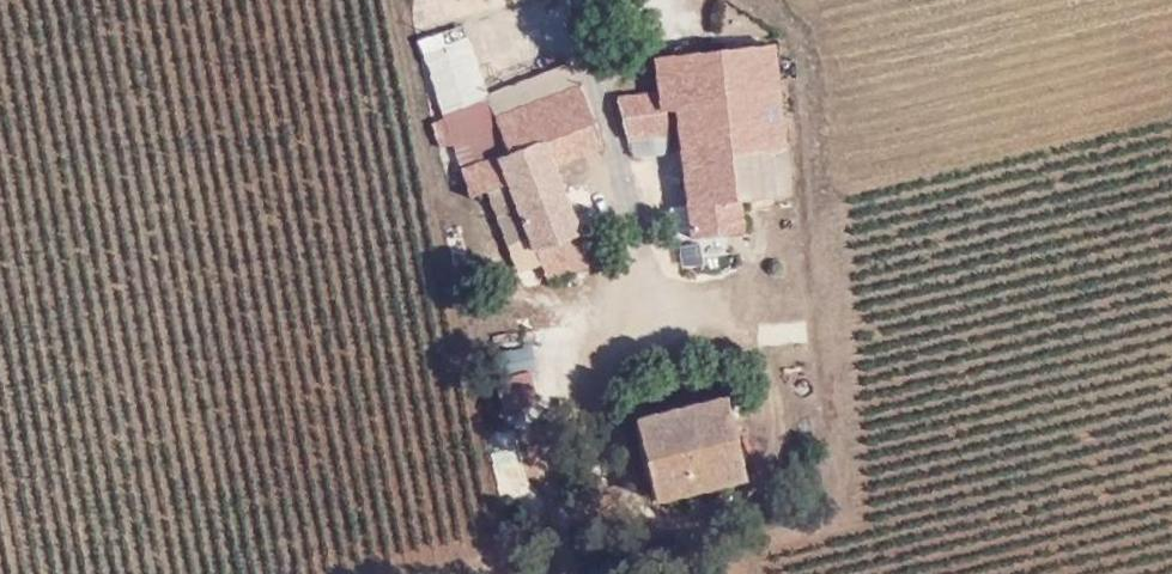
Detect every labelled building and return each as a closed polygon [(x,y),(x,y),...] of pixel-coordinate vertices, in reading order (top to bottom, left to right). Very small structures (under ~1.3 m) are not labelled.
[(492,82),(467,17),(413,37),(443,116),(435,120),(445,146),(458,140),(476,188),(490,183),(529,284),(588,261),(580,239),(588,236),(565,175),(621,154),(581,48),(492,82)] [(780,51),(660,64),(664,95),(620,100),(626,153),(671,148),(682,245),(749,237),(746,208),(796,202),(780,51)] [(528,374),(493,382),(501,414),(536,406),(528,374)] [(730,405),(639,428),(660,513),(751,490),(730,405)] [(497,457),(503,488),(521,484),(514,454),(497,457)]
